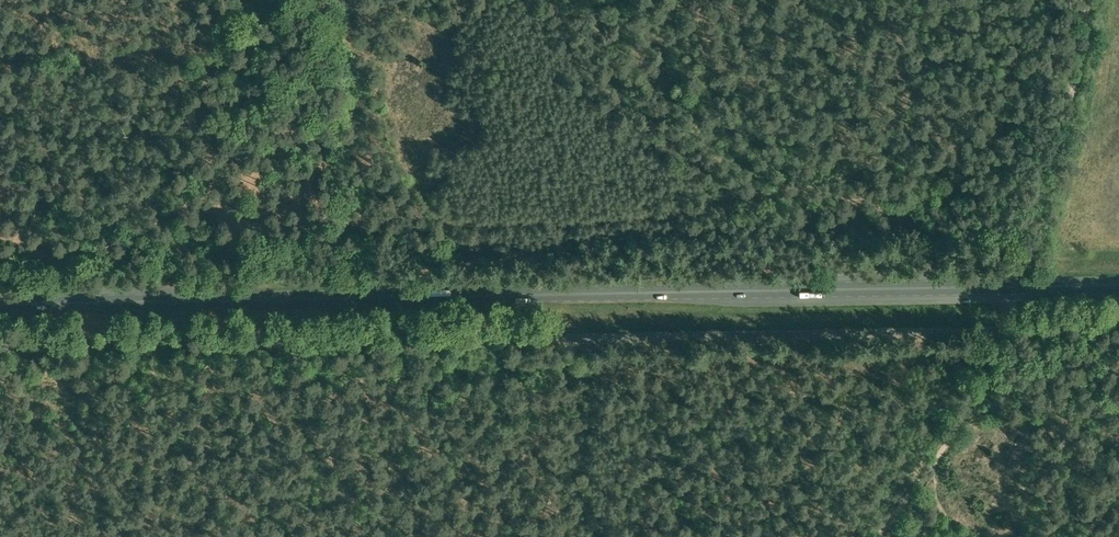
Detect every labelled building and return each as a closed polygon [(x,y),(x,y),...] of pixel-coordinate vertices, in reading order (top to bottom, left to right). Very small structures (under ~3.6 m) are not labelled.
[(581,349),(585,354),(592,350),(588,344),(581,349)]
